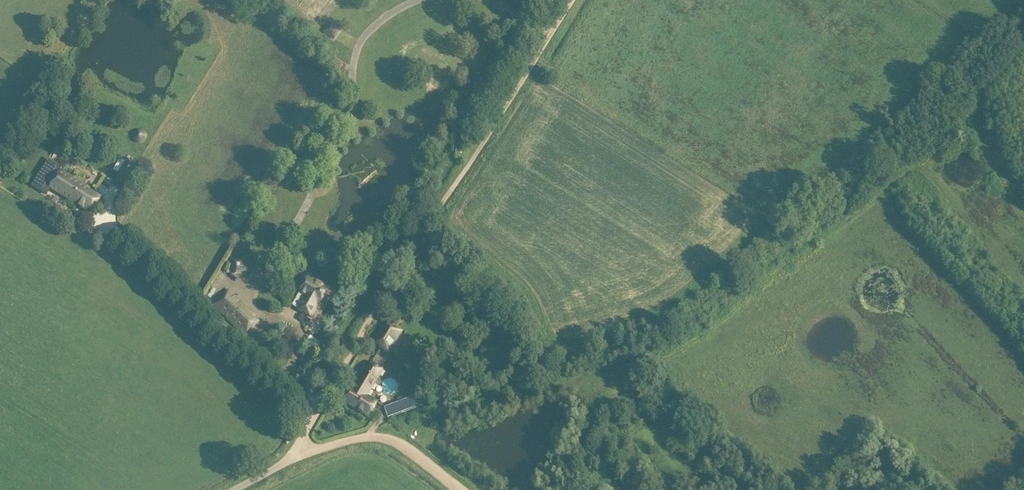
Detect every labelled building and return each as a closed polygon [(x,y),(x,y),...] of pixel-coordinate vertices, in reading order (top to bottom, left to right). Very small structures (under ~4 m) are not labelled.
[(61,149),(56,146),(50,156),(54,158),(61,149)] [(118,173),(112,182),(123,189),(137,167),(126,160),(126,161),(121,158),(113,170),(118,173)] [(49,159),(32,185),(46,194),(50,188),(91,214),(101,198),(89,190),(90,189),(60,170),(60,171),(58,175),(52,171),(56,164),(49,159)] [(0,169),(0,181),(3,183),(8,174),(0,169)] [(233,273),(247,271),(245,255),(231,256),(233,273)] [(306,297),(299,309),(311,316),(315,309),(314,309),(317,303),(320,305),(329,290),(309,278),(300,293),(306,297)] [(255,316),(228,291),(214,305),(246,336),(250,332),(250,331),(246,335),(241,330),(255,316)] [(380,347),(389,352),(401,331),(386,323),(375,342),(381,346),(380,347)] [(365,399),(383,370),(371,363),(355,391),(352,389),(344,402),(369,417),(375,405),(365,399)] [(421,405),(417,395),(384,408),(388,418),(421,405)]
